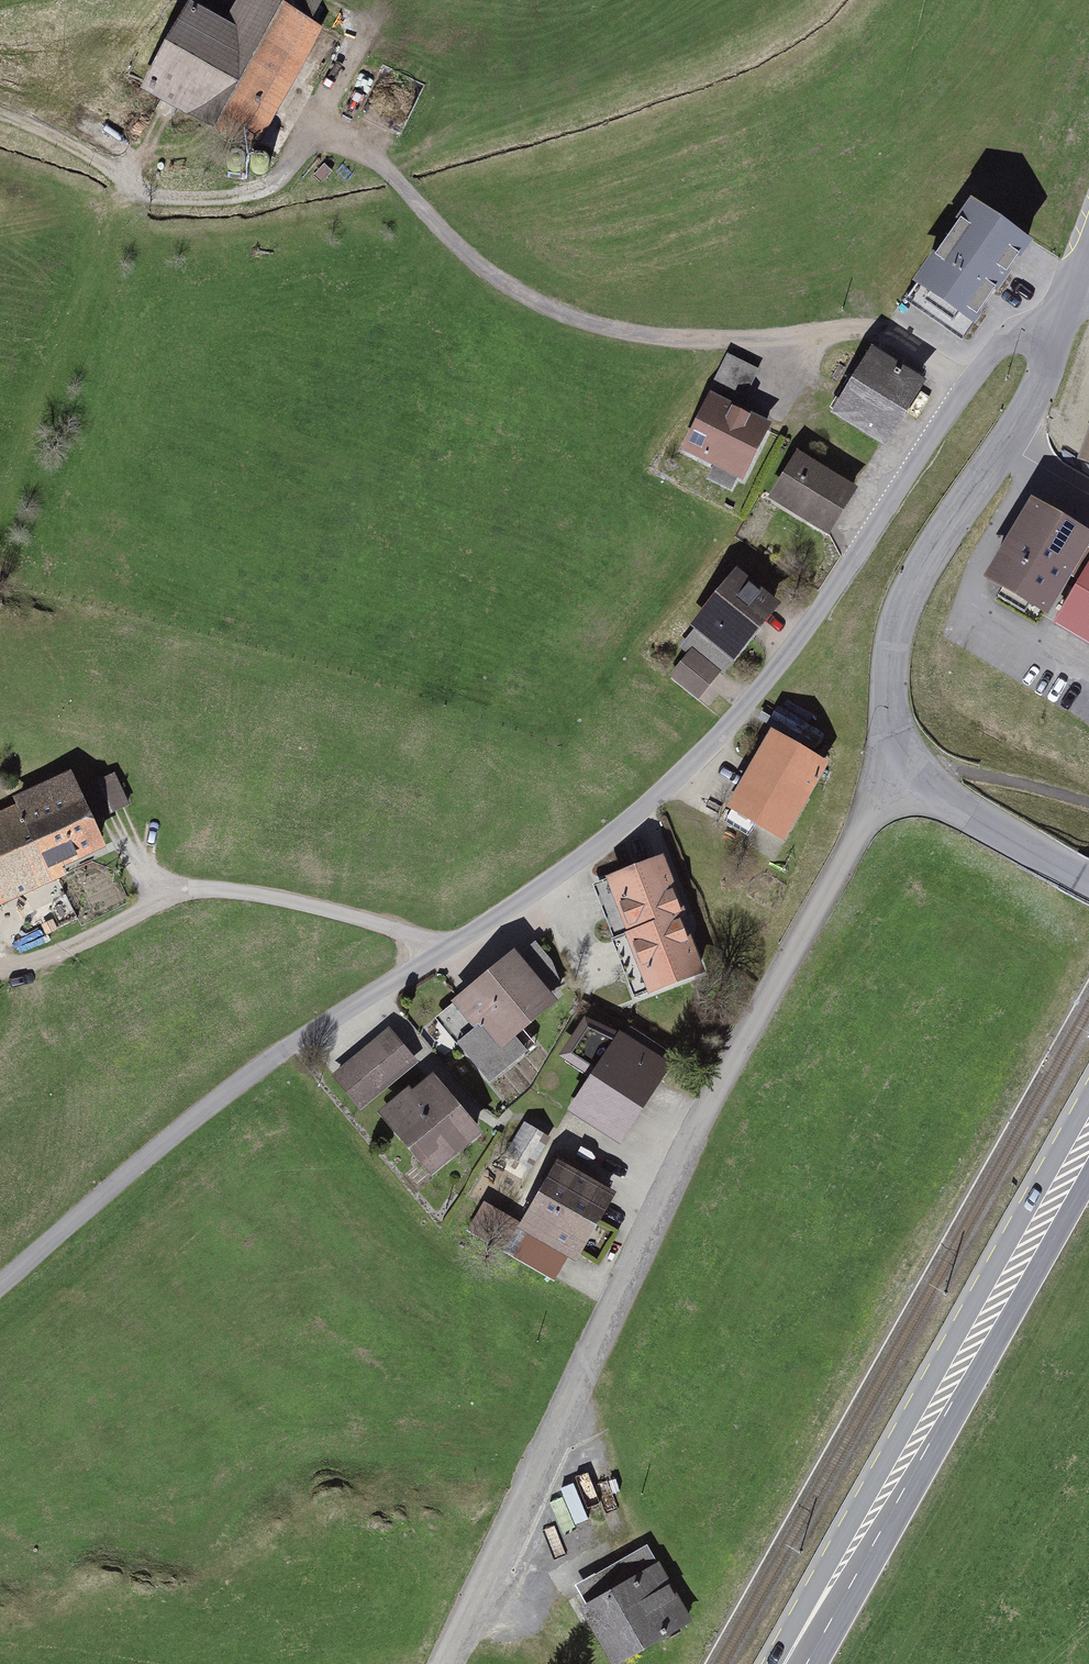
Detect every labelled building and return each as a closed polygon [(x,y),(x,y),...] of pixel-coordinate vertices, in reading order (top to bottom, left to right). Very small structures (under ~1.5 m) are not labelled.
[(340,0),(243,0),(228,27),(194,9),(148,96),(260,155),(342,1),(340,0)] [(964,337),(1031,234),(971,195),(904,297),(964,337)] [(925,390),(876,360),(839,420),(887,450),(925,390)] [(771,433),(713,406),(689,456),(748,483),(771,433)] [(1078,458),(1088,462),(1088,426),(1078,458)] [(857,497),(802,464),(778,503),(834,536),(857,497)] [(1031,491),(983,571),(1046,608),(1088,536),(1088,525),(1031,491)] [(1054,618),(1088,639),(1088,561),(1054,618)] [(742,580),(698,632),(735,664),(780,613),(742,580)] [(717,675),(696,659),(679,683),(700,698),(717,675)] [(832,768),(776,737),(731,816),(787,847),(832,768)] [(107,849),(71,772),(12,799),(15,805),(0,812),(0,908),(66,877),(62,870),(107,849)] [(128,805),(113,773),(81,788),(96,820),(128,805)] [(667,866),(613,886),(654,995),(708,974),(667,866)] [(556,1005),(519,961),(460,1009),(498,1054),(556,1005)] [(561,1050),(586,1065),(612,1021),(588,1006),(561,1050)] [(418,1063),(389,1028),(331,1076),(360,1111),(418,1063)] [(662,1082),(618,1053),(577,1115),(621,1144),(662,1082)] [(410,1088),(378,1114),(430,1177),(483,1134),(433,1074),(412,1092),(410,1088)] [(612,1200),(561,1173),(528,1236),(579,1262),(612,1200)] [(515,1225),(491,1212),(478,1235),(502,1248),(515,1225)] [(661,1575),(593,1615),(621,1663),(689,1622),(661,1575)]
